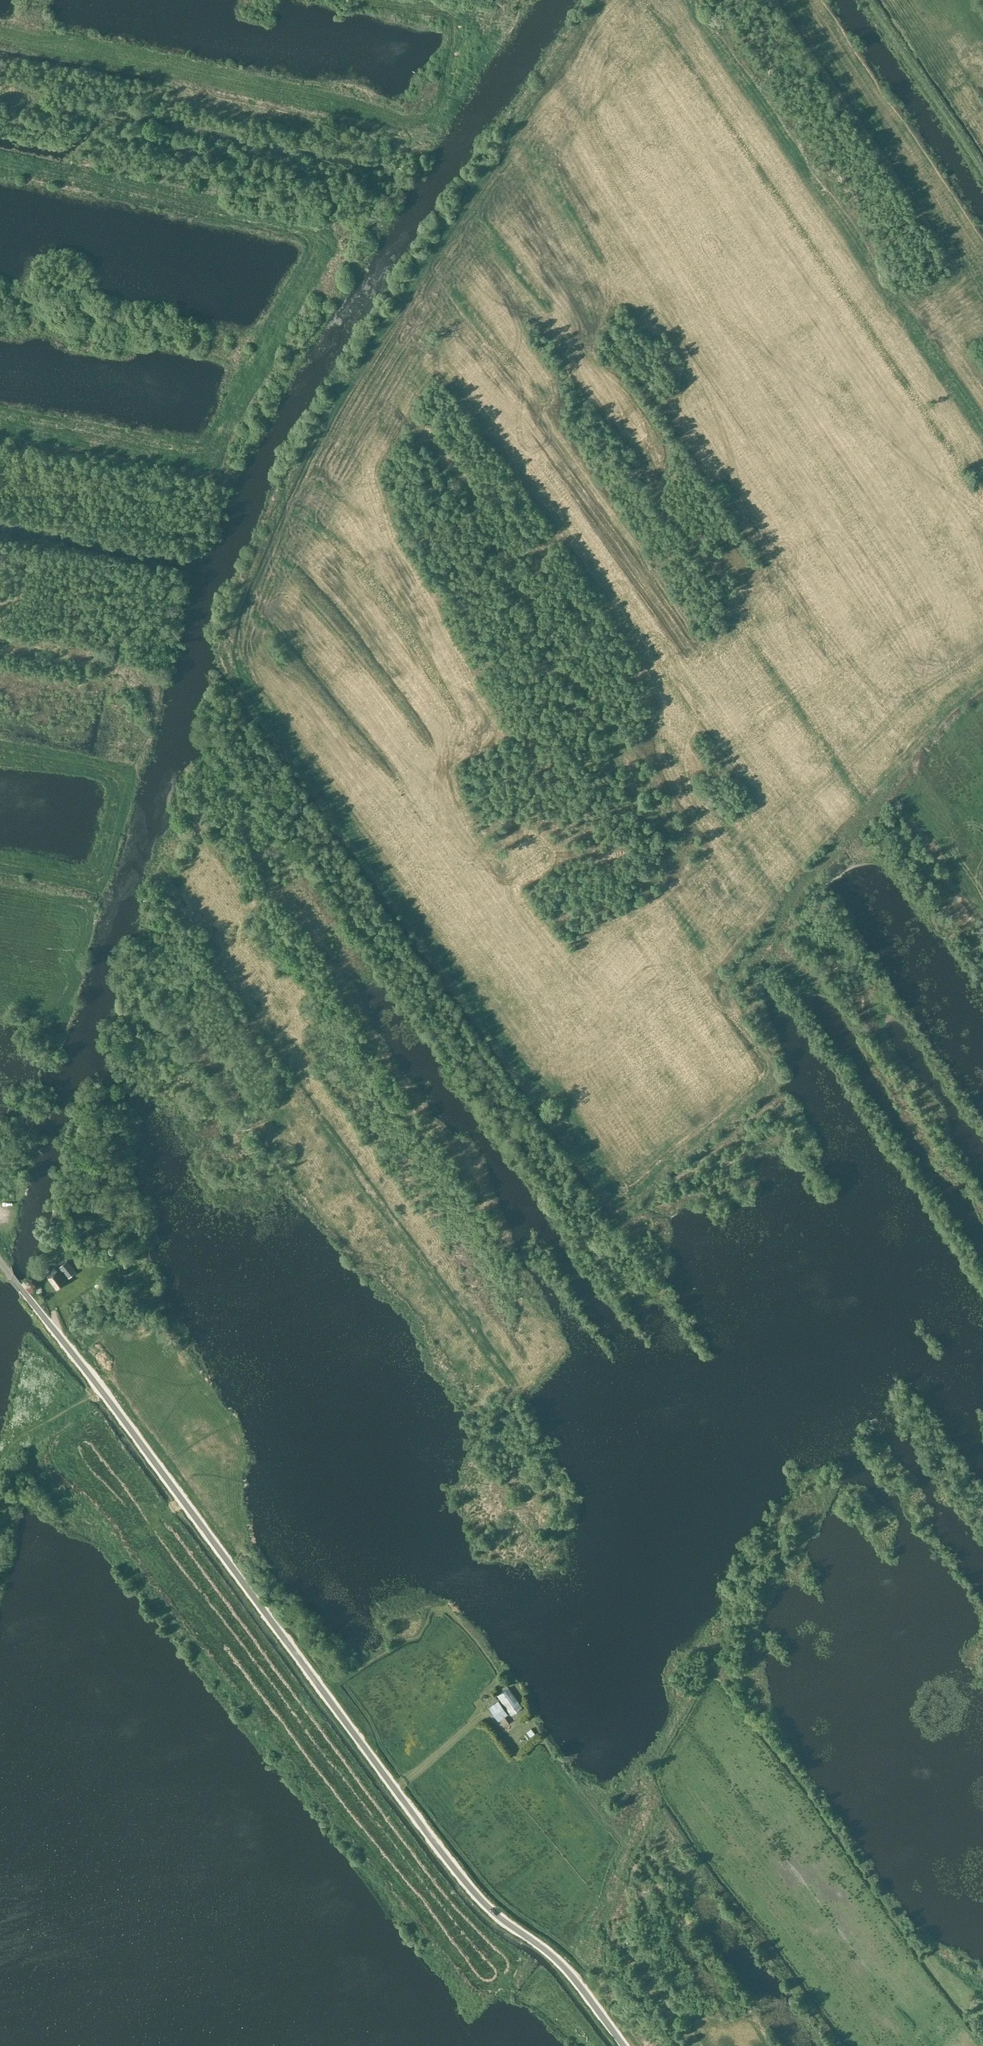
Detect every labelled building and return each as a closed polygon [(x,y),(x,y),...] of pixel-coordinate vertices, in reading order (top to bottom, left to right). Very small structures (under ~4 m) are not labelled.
[(76,1272),(67,1260),(59,1267),(68,1278),(76,1272)] [(46,1273),(57,1289),(66,1281),(58,1270),(58,1271),(55,1267),(46,1273)] [(522,1707),(508,1688),(508,1687),(497,1695),(511,1715),(522,1707)] [(499,1720),(504,1726),(508,1723),(504,1717),(508,1714),(498,1700),(488,1707),(498,1721),(499,1720)] [(528,1735),(534,1733),(531,1727),(525,1729),(528,1735)]
